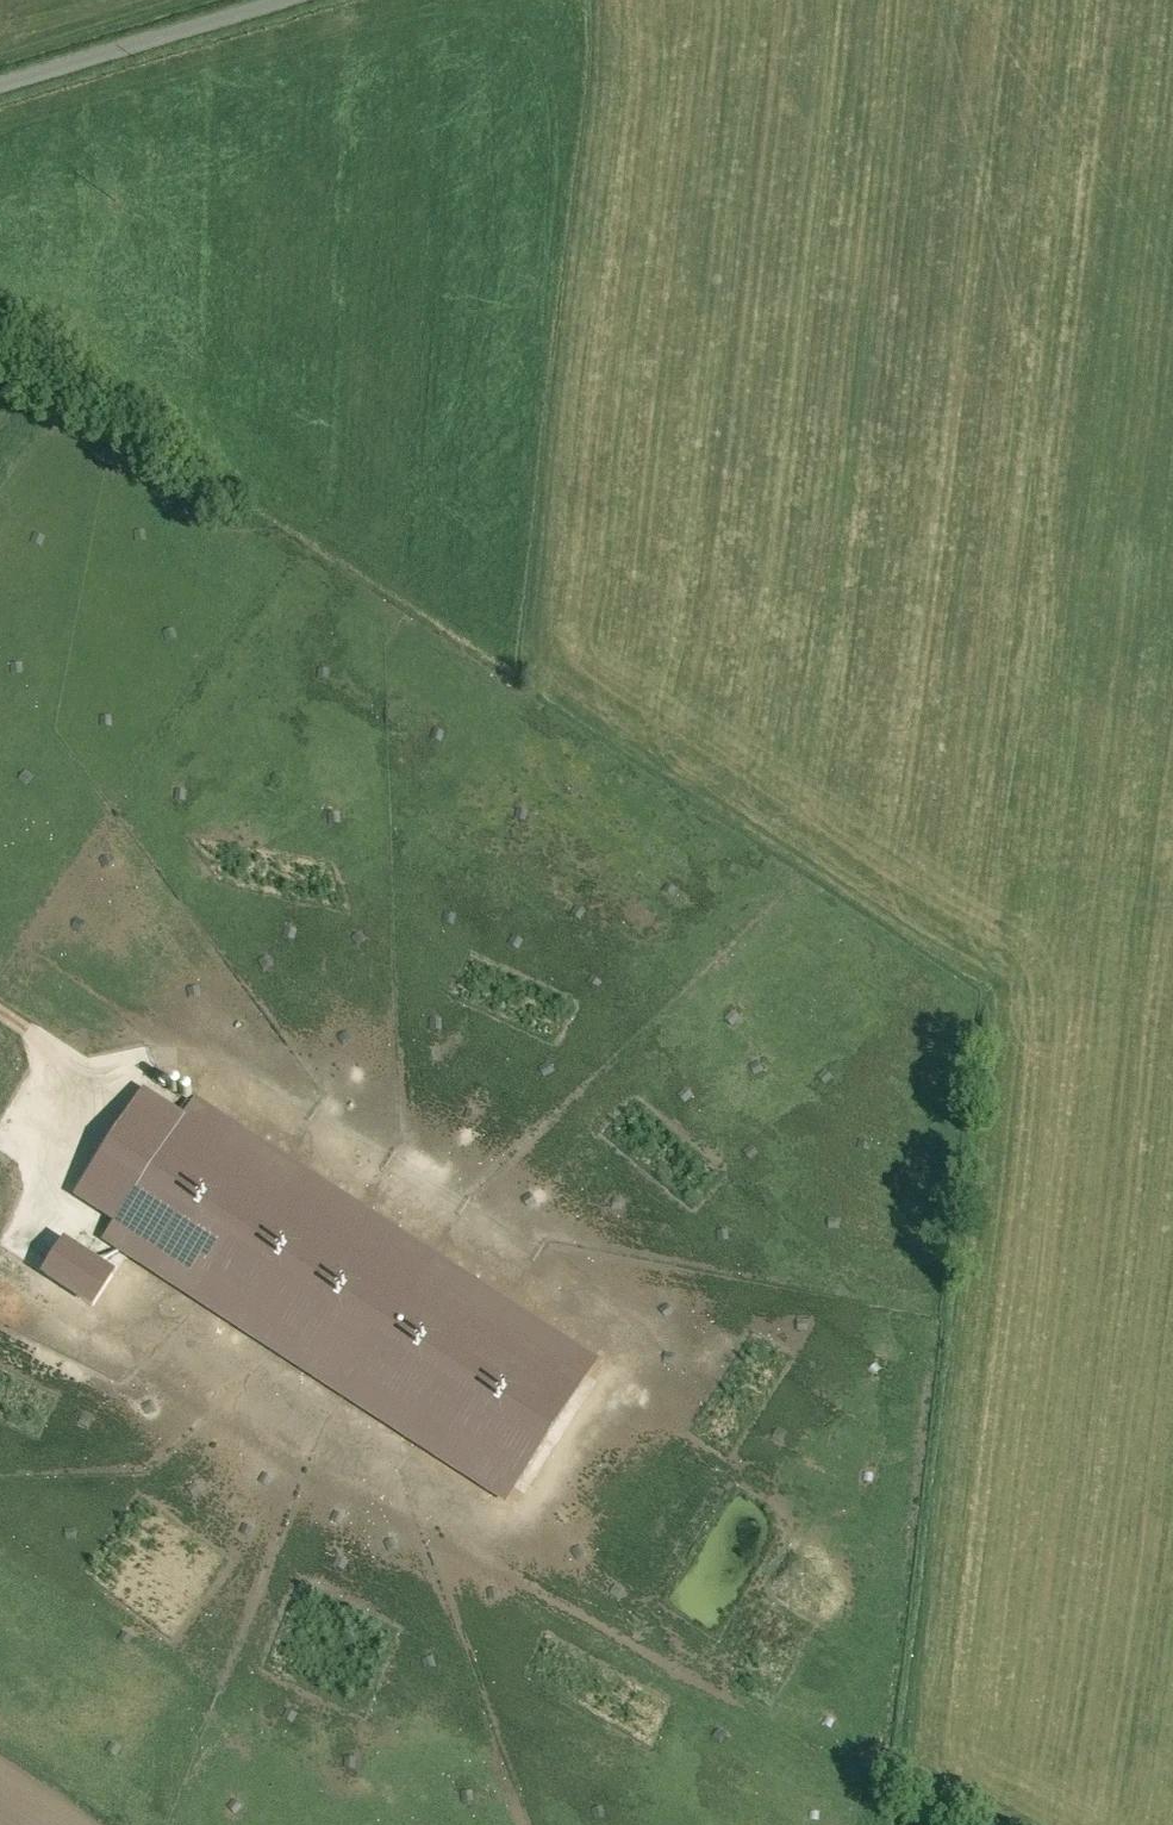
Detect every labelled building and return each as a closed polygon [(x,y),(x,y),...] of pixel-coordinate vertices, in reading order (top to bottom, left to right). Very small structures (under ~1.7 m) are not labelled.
[(128,1225),(198,1117),(157,1090),(86,1198),(128,1225)] [(210,1104),(115,1240),(174,1281),(269,1145),(210,1104)] [(75,1241),(56,1280),(113,1307),(131,1268),(75,1241)] [(510,1309),(486,1314),(488,1326),(512,1322),(510,1309)] [(545,1322),(544,1323),(548,1469),(606,1368),(606,1357),(545,1322)]
